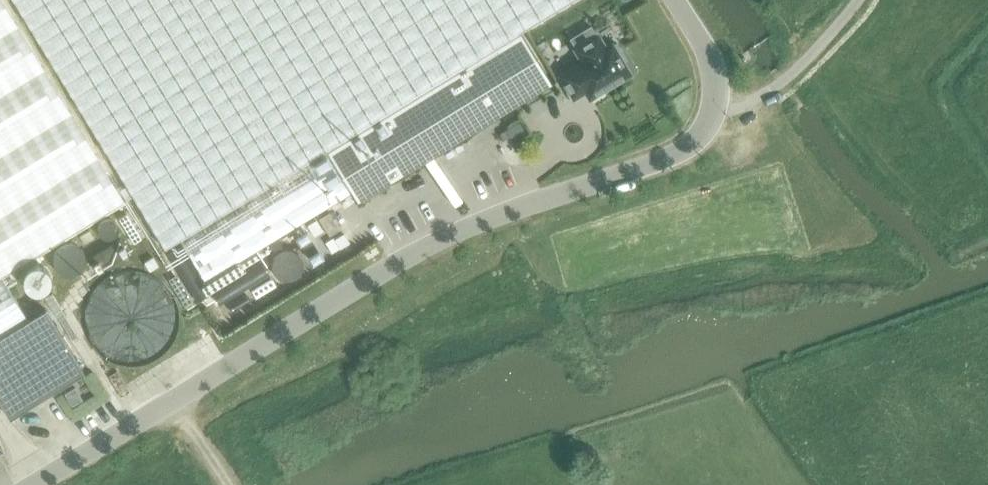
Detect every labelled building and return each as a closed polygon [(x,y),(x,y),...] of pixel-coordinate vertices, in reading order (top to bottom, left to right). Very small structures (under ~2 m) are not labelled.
[(2,275),(124,201),(2,0),(0,0),(0,276),(2,275)] [(124,201),(156,253),(180,238),(326,149),(466,64),(520,31),(571,0),(2,0),(124,201)] [(326,149),(180,238),(205,279),(351,191),(358,202),(498,116),(551,84),(520,31),(466,64),(326,149)] [(584,58),(560,73),(573,93),(584,86),(589,94),(627,70),(621,59),(625,56),(615,39),(604,46),(596,33),(576,46),(584,58)] [(329,212),(319,218),(329,236),(339,229),(329,212)] [(306,231),(296,237),(312,261),(321,255),(306,231)] [(334,239),(340,248),(348,242),(343,234),(334,239)] [(119,242),(89,261),(97,275),(128,256),(119,242)] [(145,261),(150,271),(159,266),(153,256),(145,261)] [(0,276),(0,401),(10,417),(84,372),(46,308),(28,319),(2,275),(0,276)]
